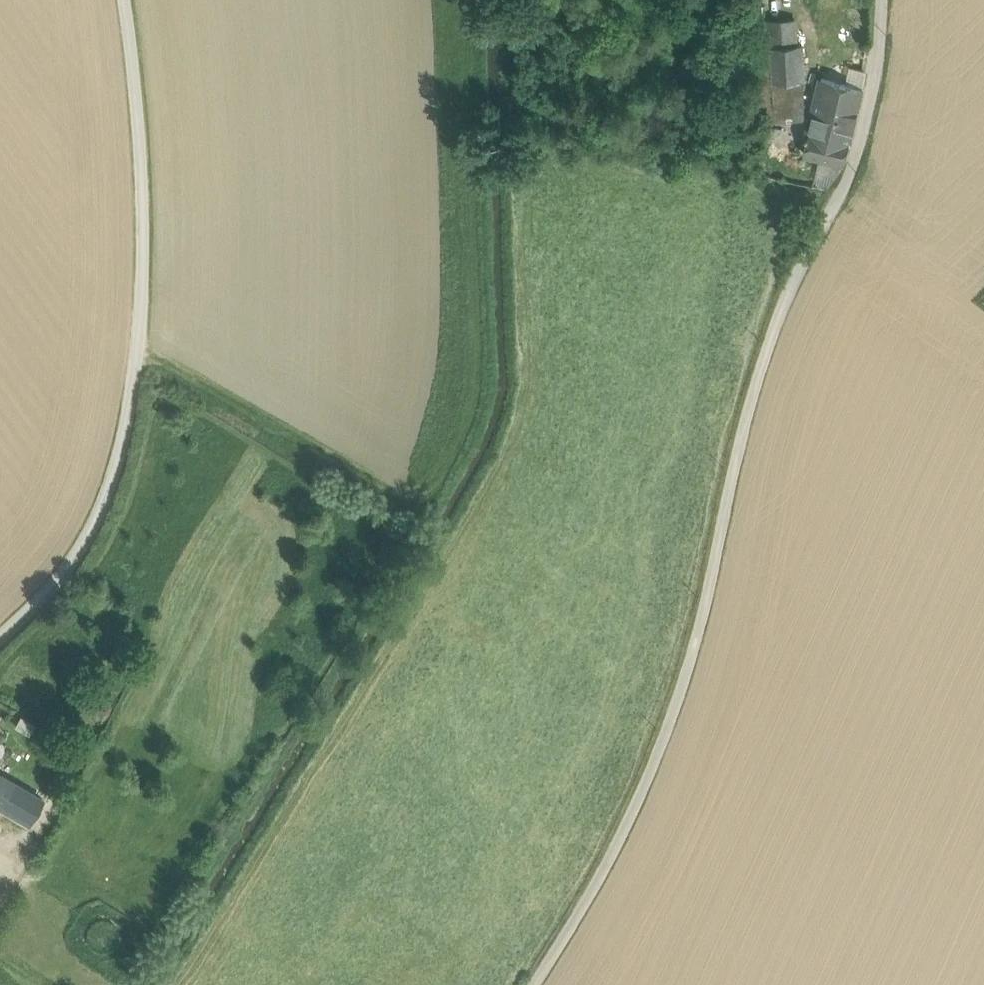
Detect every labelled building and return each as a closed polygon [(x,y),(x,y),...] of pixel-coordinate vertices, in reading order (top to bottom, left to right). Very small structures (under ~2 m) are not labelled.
[(759,80),(806,79),(804,16),(757,18),(759,80)] [(864,90),(823,78),(810,132),(851,142),(864,90)] [(851,142),(810,132),(805,153),(846,163),(851,142)] [(0,774),(0,804),(30,822),(42,799),(0,774)]
